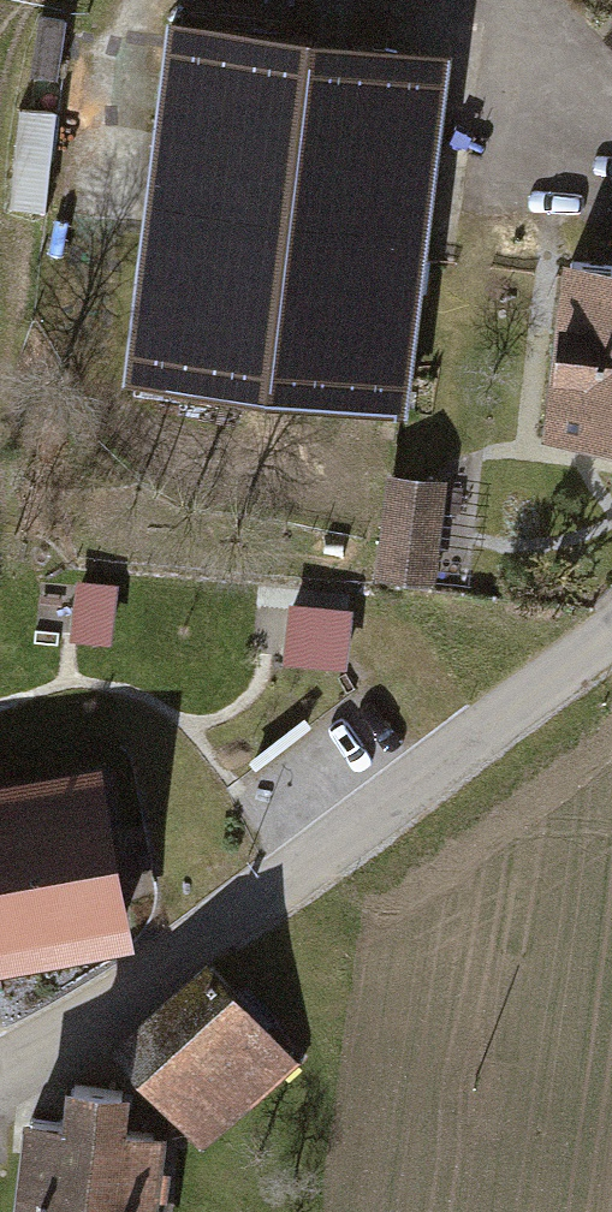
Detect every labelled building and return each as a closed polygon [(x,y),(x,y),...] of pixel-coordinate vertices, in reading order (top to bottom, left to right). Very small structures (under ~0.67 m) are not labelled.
[(210,387),(253,34),(170,24),(129,376),(210,387)] [(253,34),(210,387),(401,410),(419,256),(392,253),(417,53),(253,34)] [(26,106),(13,204),(45,208),(59,111),(26,106)] [(550,428),(611,435),(611,265),(569,260),(550,428)] [(392,475),(379,573),(428,579),(441,482),(392,475)] [(106,637),(111,588),(79,585),(74,634),(106,637)] [(347,612),(290,607),(285,657),(342,662),(347,612)] [(121,927),(95,784),(0,801),(0,949),(121,927)] [(212,966),(118,1048),(198,1139),(292,1057),(212,966)] [(22,1211),(143,1211),(146,1188),(163,1190),(165,1168),(148,1166),(152,1130),(118,1127),(122,1088),(73,1082),(69,1121),(32,1117),(22,1211)]
